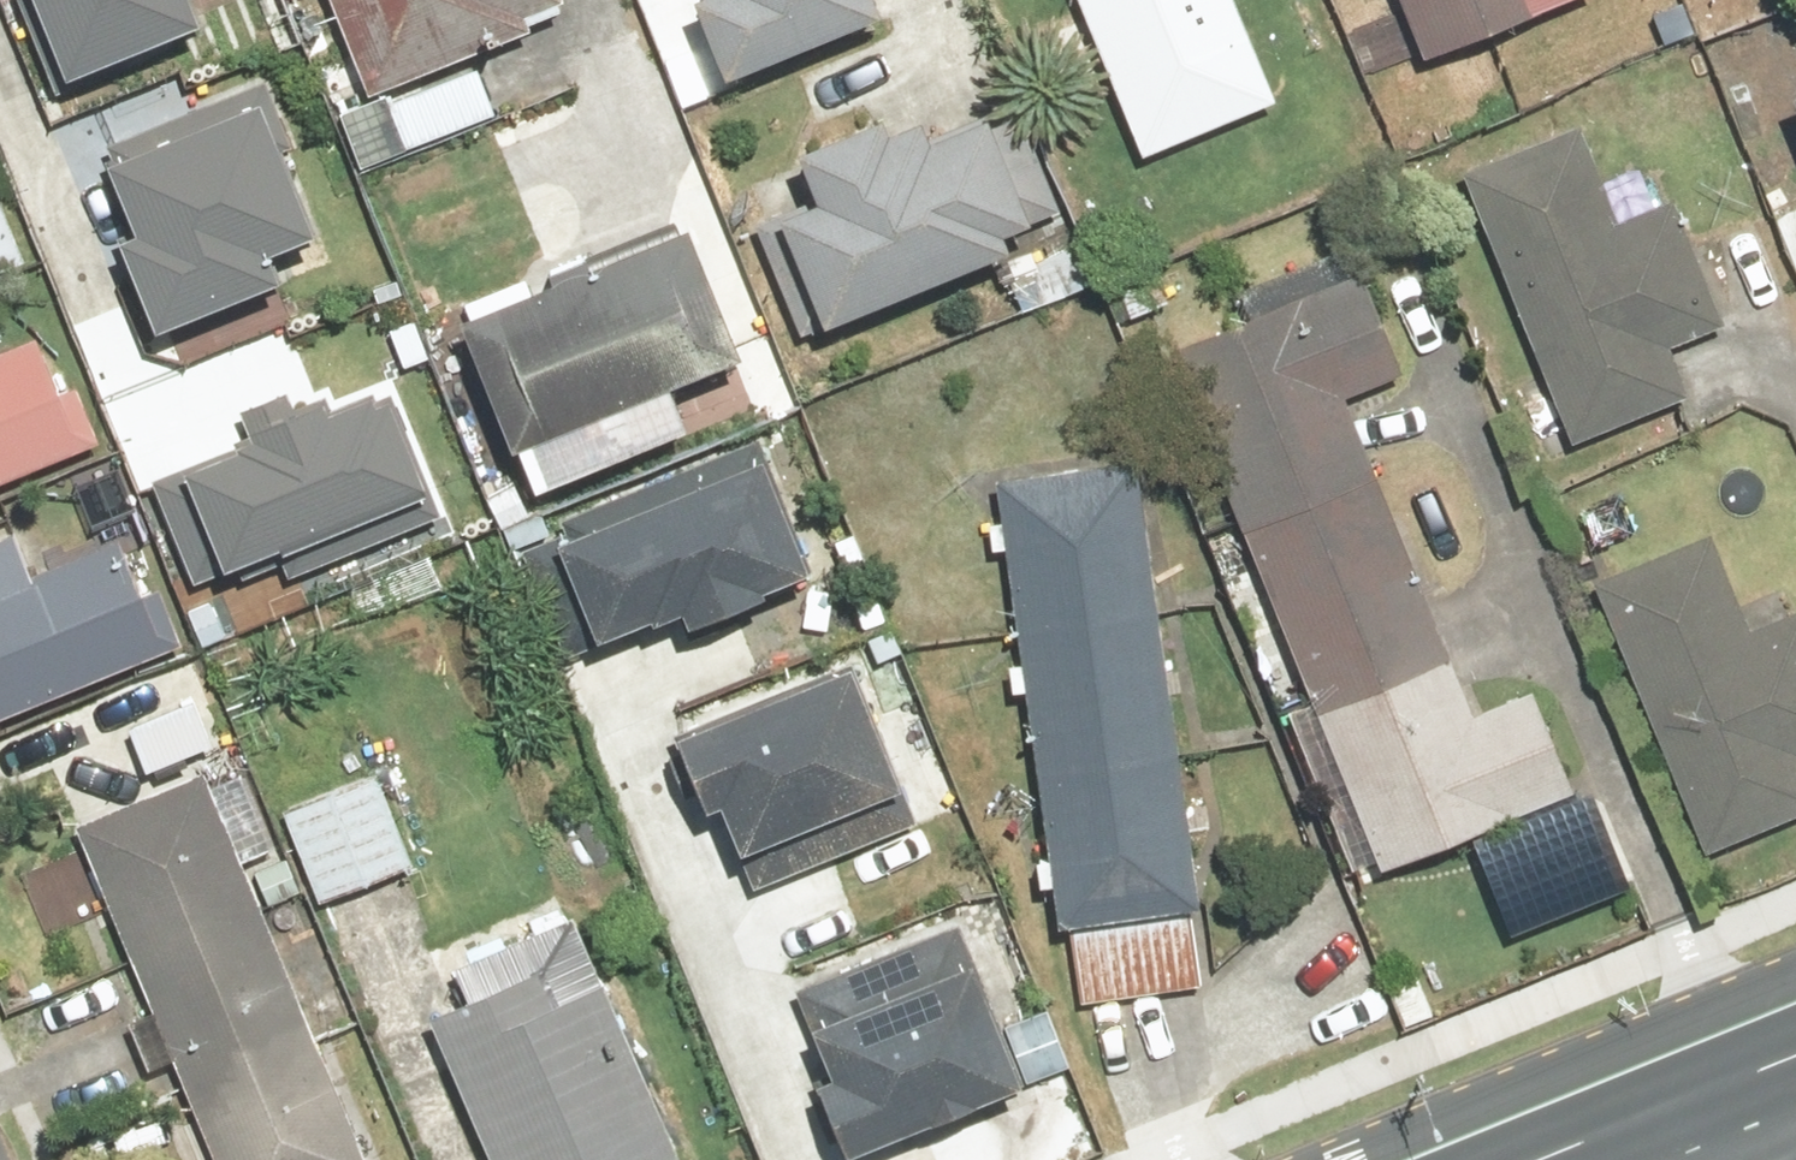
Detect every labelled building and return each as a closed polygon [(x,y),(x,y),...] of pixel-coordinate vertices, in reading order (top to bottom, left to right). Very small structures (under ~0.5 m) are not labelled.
[(56,86),(188,31),(175,0),(19,0),(56,86)] [(366,99),(522,33),(517,21),(560,3),(558,0),(324,0),(366,99)] [(681,9),(710,85),(869,24),(860,0),(705,0),(681,9)] [(1136,159),(1267,102),(1223,0),(1067,0),(1136,159)] [(1415,65),(1579,0),(1389,0),(1415,65)] [(1776,20),(1791,54),(1795,52),(1795,11),(1776,20)] [(1772,98),(1752,32),(1713,44),(1733,110),(1772,98)] [(490,114),(472,73),(386,111),(403,151),(490,114)] [(286,144),(262,84),(96,151),(103,169),(92,173),(121,246),(104,253),(140,344),(268,293),(256,262),(300,245),(264,153),(286,144)] [(1778,107),(1795,150),(1795,100),(1778,107)] [(1013,150),(1001,121),(920,153),(911,132),(874,147),(869,132),(788,164),(807,214),(769,228),(812,337),(997,264),(989,244),(1055,218),(1026,145),(1013,150)] [(1566,124),(1455,166),(1563,446),(1676,403),(1657,353),(1719,329),(1670,204),(1606,228),(1566,124)] [(0,214),(0,273),(21,264),(0,214)] [(672,429),(658,395),(729,365),(676,236),(444,331),(498,461),(521,451),(535,485),(672,429)] [(1274,634),(1341,799),(1311,811),(1327,851),(1357,839),(1372,877),(1568,797),(1527,694),(1467,718),(1341,406),(1394,385),(1358,296),(1329,308),(1323,295),(1163,360),(1258,594),(1228,606),(1244,646),(1274,634)] [(87,450),(44,341),(0,359),(0,485),(87,450)] [(238,395),(119,441),(139,491),(169,479),(209,582),(416,501),(374,393),(320,415),(301,367),(272,378),(267,365),(232,379),(238,395)] [(796,578),(743,448),(532,535),(581,652),(665,617),(676,644),(750,614),(744,600),(796,578)] [(1016,694),(1040,866),(1032,867),(1036,894),(1044,893),(1050,938),(1065,935),(1075,1005),(1200,987),(1126,470),(986,490),(991,524),(983,525),(987,556),(996,554),(1012,669),(1004,670),(1007,695),(1016,694)] [(0,545),(0,720),(171,650),(125,538),(25,579),(10,541),(0,545)] [(1588,589),(1699,863),(1795,824),(1795,770),(1794,765),(1795,764),(1795,615),(1742,637),(1703,542),(1588,589)] [(919,822),(849,665),(660,748),(690,816),(710,807),(749,897),(919,822)] [(209,752),(192,709),(123,737),(141,780),(209,752)] [(204,791),(199,779),(72,831),(149,1017),(129,1026),(148,1071),(168,1063),(208,1159),(356,1159),(238,874),(281,857),(247,773),(204,791)] [(367,773),(274,816),(317,908),(409,865),(367,773)] [(952,930),(787,993),(823,1087),(803,1095),(828,1159),(852,1159),(1017,1096),(952,930)] [(422,1022),(478,1159),(669,1159),(600,988),(543,1010),(530,979),(422,1022)]
